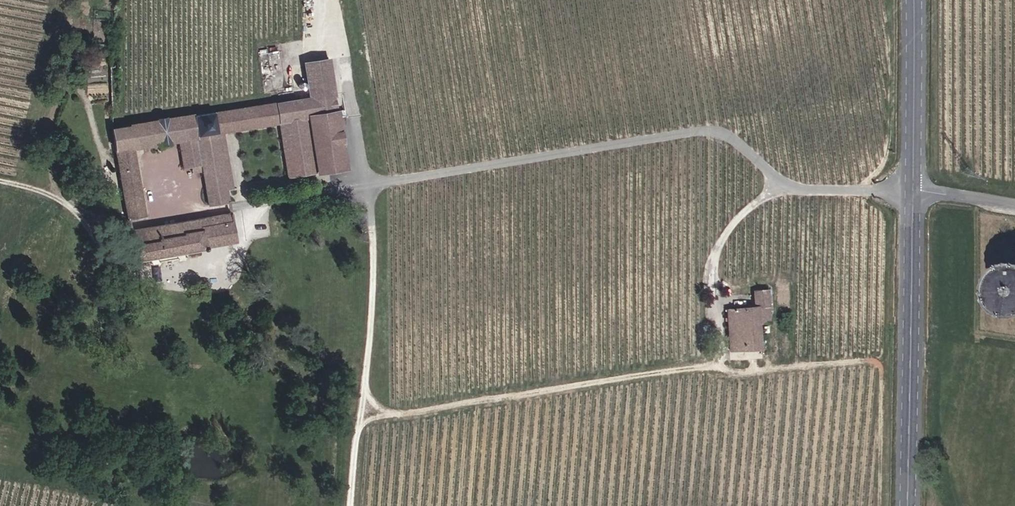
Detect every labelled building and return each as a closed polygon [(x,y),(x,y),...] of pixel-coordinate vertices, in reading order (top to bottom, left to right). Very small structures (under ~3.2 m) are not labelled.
[(347,169),(337,111),(336,111),(333,96),(335,95),(329,59),(304,63),(310,98),(277,103),(277,102),(214,112),(165,120),(168,141),(179,140),(196,137),(201,165),(208,205),(228,201),(226,190),(233,189),(223,132),(279,123),(287,177),(318,172),(318,174),(347,169)] [(168,141),(165,120),(158,121),(161,142),(168,141)] [(161,142),(158,121),(112,129),(128,219),(145,216),(133,147),(161,142)] [(201,165),(196,137),(179,140),(184,168),(201,165)] [(236,242),(231,213),(130,231),(135,257),(134,258),(133,259),(133,261),(134,262),(135,262),(137,261),(138,260),(202,249),(203,250),(205,250),(207,249),(207,248),(207,247),(236,242)] [(771,323),(768,289),(754,291),(754,307),(727,310),(729,350),(760,349),(759,324),(771,323)]
